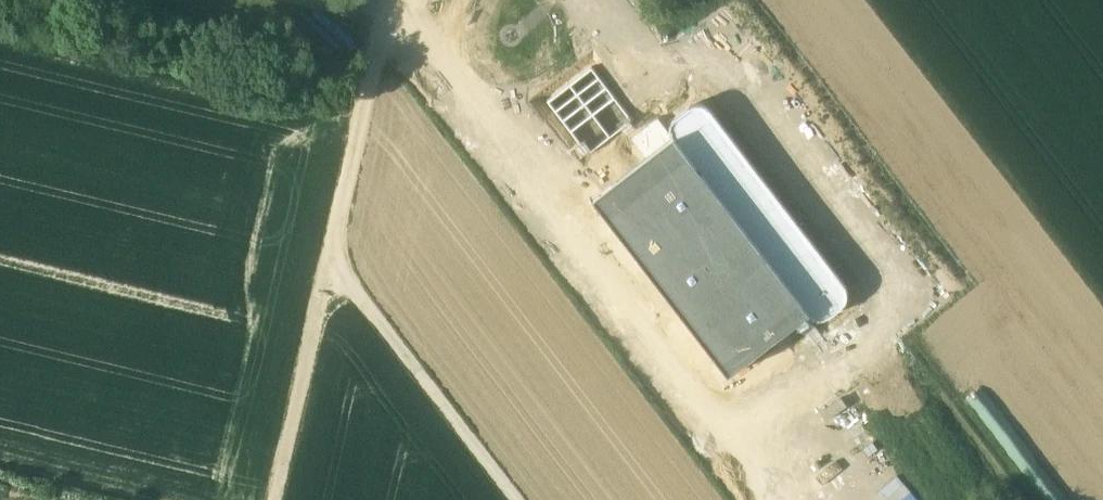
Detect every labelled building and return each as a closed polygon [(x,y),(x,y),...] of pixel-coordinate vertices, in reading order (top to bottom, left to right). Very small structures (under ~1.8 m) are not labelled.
[(593,198),(733,373),(807,314),(667,139),(593,198)]
